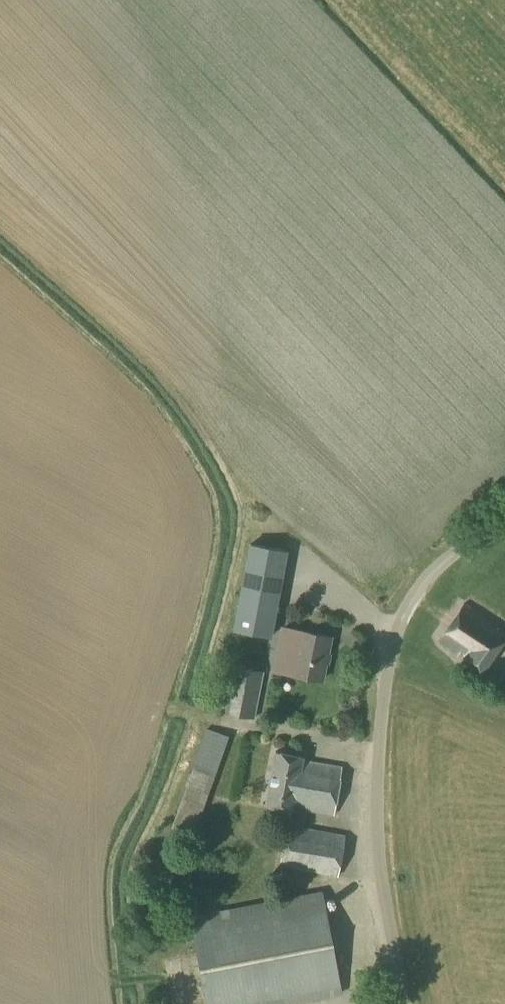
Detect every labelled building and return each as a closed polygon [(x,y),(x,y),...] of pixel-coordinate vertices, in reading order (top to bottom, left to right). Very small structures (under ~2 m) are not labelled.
[(251,543),(238,610),(233,631),(270,637),(283,569),(287,550),(251,543)] [(504,641),(504,630),(465,603),(438,641),(465,659),(462,662),(481,675),(504,641)] [(322,680),(330,637),(300,631),(291,674),(322,680)] [(254,719),(263,671),(231,665),(222,712),(254,719)] [(193,836),(229,736),(207,729),(172,829),(193,836)] [(265,806),(292,810),(289,826),(287,825),(280,865),(338,876),(345,836),(302,828),(306,809),(334,814),(342,768),(303,761),(303,757),(276,751),(265,806)] [(342,993),(322,892),(191,918),(207,1003),(283,1003),(342,993)]
